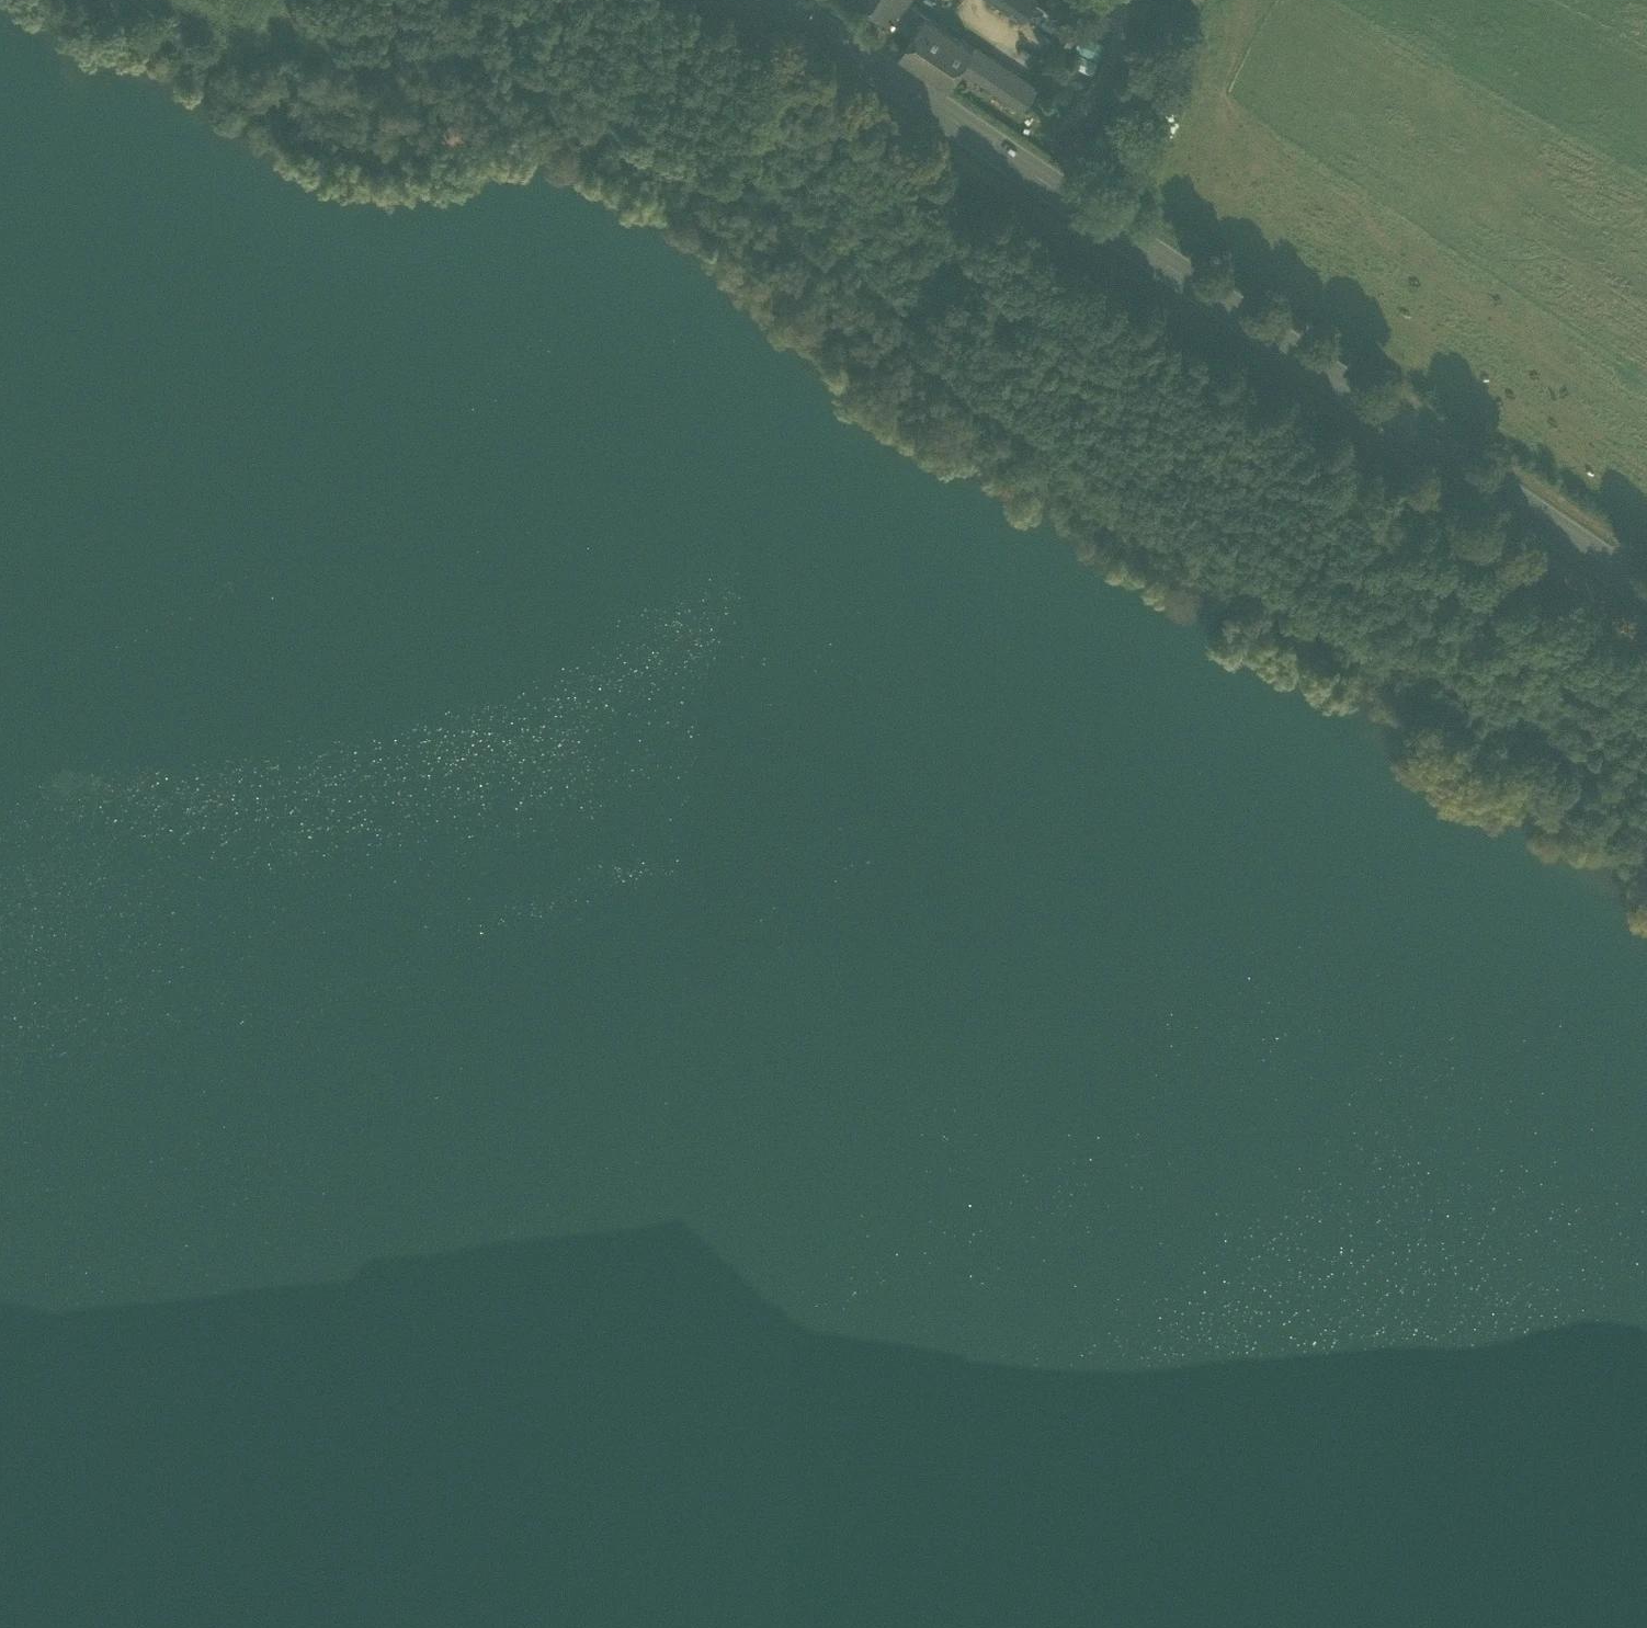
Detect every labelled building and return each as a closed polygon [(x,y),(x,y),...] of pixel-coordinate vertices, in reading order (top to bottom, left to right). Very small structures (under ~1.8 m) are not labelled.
[(906,2),(908,0),(863,0),(894,21),(906,2)] [(1024,20),(1036,2),(1038,0),(994,0),(1024,20)] [(913,33),(925,15),(906,2),(894,21),(913,33)] [(913,33),(900,51),(949,85),(962,67),(973,50),(975,48),(958,37),(961,32),(952,26),(949,31),(925,15),(913,33)] [(1078,30),(1068,24),(1061,34),(1071,40),(1078,30)] [(1036,92),(973,50),(962,67),(1024,109),(1036,92)]
